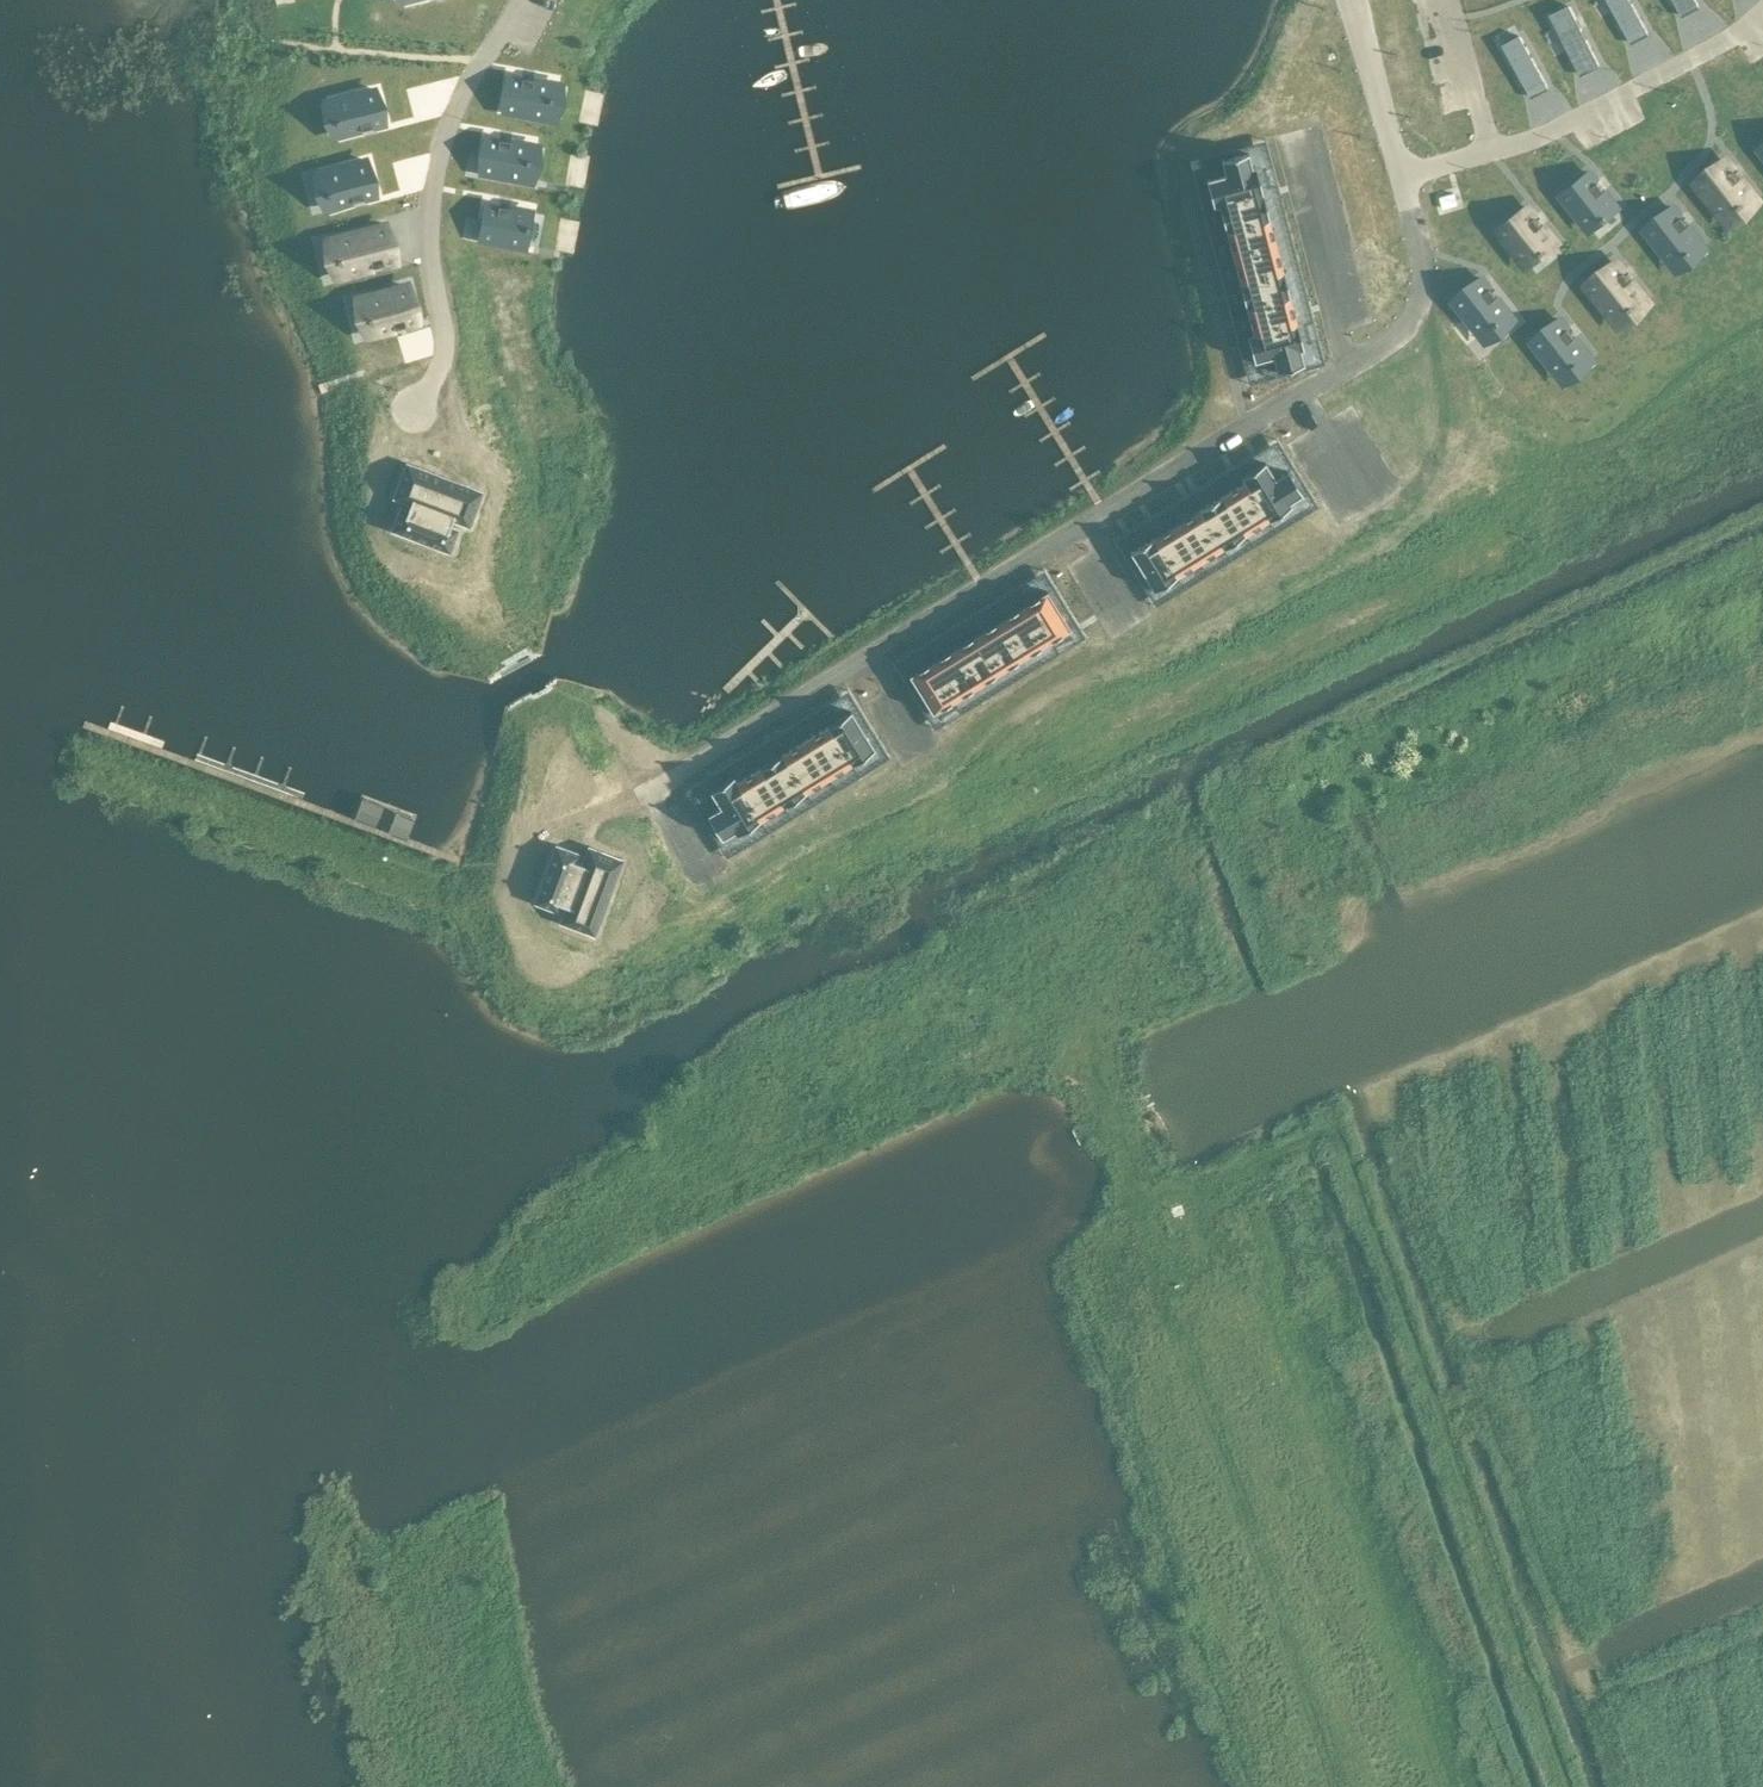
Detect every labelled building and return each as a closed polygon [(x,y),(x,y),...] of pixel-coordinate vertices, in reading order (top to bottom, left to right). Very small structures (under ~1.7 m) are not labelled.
[(554,84),(554,83),(553,83),(552,83),(533,79),(533,78),(532,77),(532,78),(523,76),(522,76),(522,77),(511,75),(509,75),(509,76),(510,76),(504,107),(503,107),(503,108),(505,109),(505,108),(546,116),(548,117),(548,115),(550,99),(552,100),(553,95),(551,95),(553,84),(554,84)] [(336,132),(337,133),(338,133),(338,132),(357,127),(357,129),(358,129),(358,128),(367,126),(368,126),(368,124),(379,121),(379,122),(380,122),(380,120),(372,90),(372,88),(370,89),(329,100),(329,99),(328,100),(328,101),(329,101),(333,117),(331,117),(332,122),(334,121),(337,132),(336,132)] [(531,146),(531,144),(530,144),(530,145),(510,141),(510,139),(509,139),(509,140),(500,138),(500,137),(499,137),(499,139),(488,137),(488,136),(487,136),(486,138),(487,138),(481,169),(480,170),(482,170),(524,177),(524,178),(525,178),(525,177),(528,161),(529,161),(530,157),(528,156),(530,146),(531,146)] [(332,202),(332,204),(333,203),(352,198),(353,200),(354,199),(363,196),(363,197),(364,197),(364,195),(374,192),(374,193),(376,192),(376,191),(375,191),(367,161),(367,160),(367,159),(366,159),(366,160),(325,171),(325,170),(323,171),(324,172),(328,187),(326,188),(328,192),(329,192),(332,202)] [(1724,215),(1724,216),(1726,215),(1725,215),(1738,205),(1739,207),(1743,204),(1742,202),(1750,196),(1752,195),(1751,194),(1750,194),(1738,179),(1740,178),(1739,177),(1738,177),(1733,170),(1733,169),(1732,169),(1731,170),(1724,161),(1725,160),(1724,159),(1723,160),(1723,161),(1698,180),(1697,181),(1697,182),(1698,181),(1724,215)] [(1213,205),(1262,192),(1254,164),(1205,177),(1213,205)] [(1562,192),(1561,193),(1562,194),(1562,193),(1589,227),(1588,227),(1589,228),(1590,227),(1602,217),(1604,219),(1607,216),(1606,214),(1615,208),(1616,207),(1615,206),(1603,191),(1604,190),(1603,189),(1597,182),(1598,181),(1597,180),(1596,182),(1589,173),(1589,172),(1588,171),(1587,172),(1587,173),(1563,192),(1562,192)] [(1220,233),(1269,220),(1262,192),(1213,205),(1220,233)] [(480,235),(480,237),(481,237),(481,236),(523,244),(523,245),(524,245),(525,243),(524,243),(527,228),(529,228),(530,223),(528,223),(530,212),(530,211),(529,211),(509,208),(510,206),(509,206),(499,205),(500,204),(499,204),(498,206),(487,204),(487,203),(486,203),(486,204),(480,235)] [(1500,226),(1499,227),(1500,228),(1526,262),(1527,263),(1528,262),(1540,252),(1542,253),(1545,250),(1544,249),(1553,242),(1553,243),(1554,242),(1553,241),(1541,225),(1542,224),(1541,224),(1535,217),(1536,216),(1535,215),(1533,216),(1527,208),(1527,207),(1526,206),(1525,207),(1500,227),(1500,226)] [(1672,262),(1673,263),(1674,262),(1673,262),(1686,252),(1687,254),(1691,251),(1690,249),(1698,243),(1699,243),(1700,242),(1699,241),(1698,241),(1686,226),(1688,225),(1687,224),(1686,224),(1681,217),(1681,216),(1679,217),(1672,208),(1673,208),(1672,206),(1671,207),(1671,208),(1646,227),(1645,228),(1646,229),(1646,228),(1672,262)] [(1277,248),(1269,220),(1220,233),(1228,261),(1277,248)] [(343,236),(342,237),(342,238),(343,238),(347,253),(345,254),(346,259),(348,258),(351,268),(350,269),(351,270),(352,270),(352,269),(371,264),(372,266),(373,266),(372,265),(382,262),(382,263),(383,263),(382,261),(393,258),(393,259),(395,258),(394,257),(386,227),(386,225),(384,226),(385,226),(344,237),(343,236)] [(1284,276),(1277,248),(1228,261),(1235,289),(1284,276)] [(1615,317),(1616,318),(1617,317),(1616,317),(1629,307),(1630,308),(1634,306),(1633,304),(1641,297),(1641,298),(1643,297),(1642,296),(1641,296),(1629,281),(1631,279),(1630,279),(1629,279),(1624,272),(1624,271),(1624,270),(1622,271),(1615,263),(1616,262),(1615,261),(1614,262),(1614,263),(1589,282),(1588,282),(1589,284),(1589,283),(1615,317)] [(1488,327),(1489,328),(1490,327),(1503,317),(1504,319),(1508,316),(1507,314),(1515,308),(1516,307),(1516,306),(1515,306),(1503,291),(1504,290),(1504,289),(1503,289),(1497,282),(1498,281),(1497,281),(1496,282),(1489,273),(1489,272),(1487,272),(1488,273),(1463,292),(1461,293),(1462,294),(1463,293),(1489,327),(1488,327)] [(1291,304),(1284,276),(1235,289),(1242,317),(1291,304)] [(366,296),(365,297),(365,298),(369,313),(368,314),(369,318),(371,318),(373,328),(373,330),(375,329),(394,324),(394,326),(395,325),(404,322),(404,323),(405,323),(405,321),(416,318),(416,319),(417,318),(417,317),(416,317),(408,287),(409,286),(408,285),(407,285),(407,286),(366,297),(366,296)] [(1242,317),(1250,345),(1299,333),(1291,304),(1242,317)] [(1567,369),(1568,370),(1569,369),(1581,359),(1582,360),(1586,357),(1585,356),(1593,349),(1594,350),(1595,349),(1594,347),(1594,348),(1581,332),(1583,331),(1582,330),(1582,331),(1576,323),(1576,322),(1574,323),(1567,314),(1568,314),(1567,313),(1566,314),(1541,334),(1541,333),(1540,334),(1541,335),(1567,368),(1567,369)] [(1306,361),(1299,333),(1250,345),(1257,374),(1306,361)] [(1255,472),(1277,509),(1302,494),(1280,457),(1255,472)] [(401,506),(393,528),(449,549),(457,527),(455,526),(457,519),(469,524),(481,491),(407,463),(395,496),(406,500),(403,507),(401,506)] [(1252,524),(1277,509),(1255,472),(1230,487),(1252,524)] [(1228,539),(1252,524),(1230,487),(1205,502),(1228,539)] [(1203,554),(1228,539),(1205,502),(1180,518),(1203,554)] [(1156,533),(1178,569),(1203,554),(1180,518),(1156,533)] [(1156,533),(1131,548),(1153,584),(1178,569),(1156,533)] [(1020,596),(1043,634),(1066,619),(1042,582),(1020,596)] [(1020,648),(1043,634),(1020,596),(997,611),(1020,648)] [(997,662),(1020,648),(997,611),(974,625),(997,662)] [(974,676),(997,662),(974,625),(951,639),(974,676)] [(951,691),(974,676),(951,639),(928,654),(951,691)] [(929,705),(951,691),(928,654),(905,668),(929,705)] [(855,716),(832,731),(855,767),(877,753),(855,716)] [(832,731),(809,745),(832,782),(855,767),(832,731)] [(809,745),(786,759),(809,796),(832,782),(809,745)] [(786,759),(763,773),(786,810),(809,796),(786,759)] [(763,773),(740,787),(763,824),(786,810),(763,773)] [(740,787),(719,800),(741,837),(763,824),(740,787)] [(557,845),(536,901),(558,909),(559,907),(566,910),(561,921),(594,933),(622,859),(589,847),(585,858),(578,856),(579,853),(557,845)]
